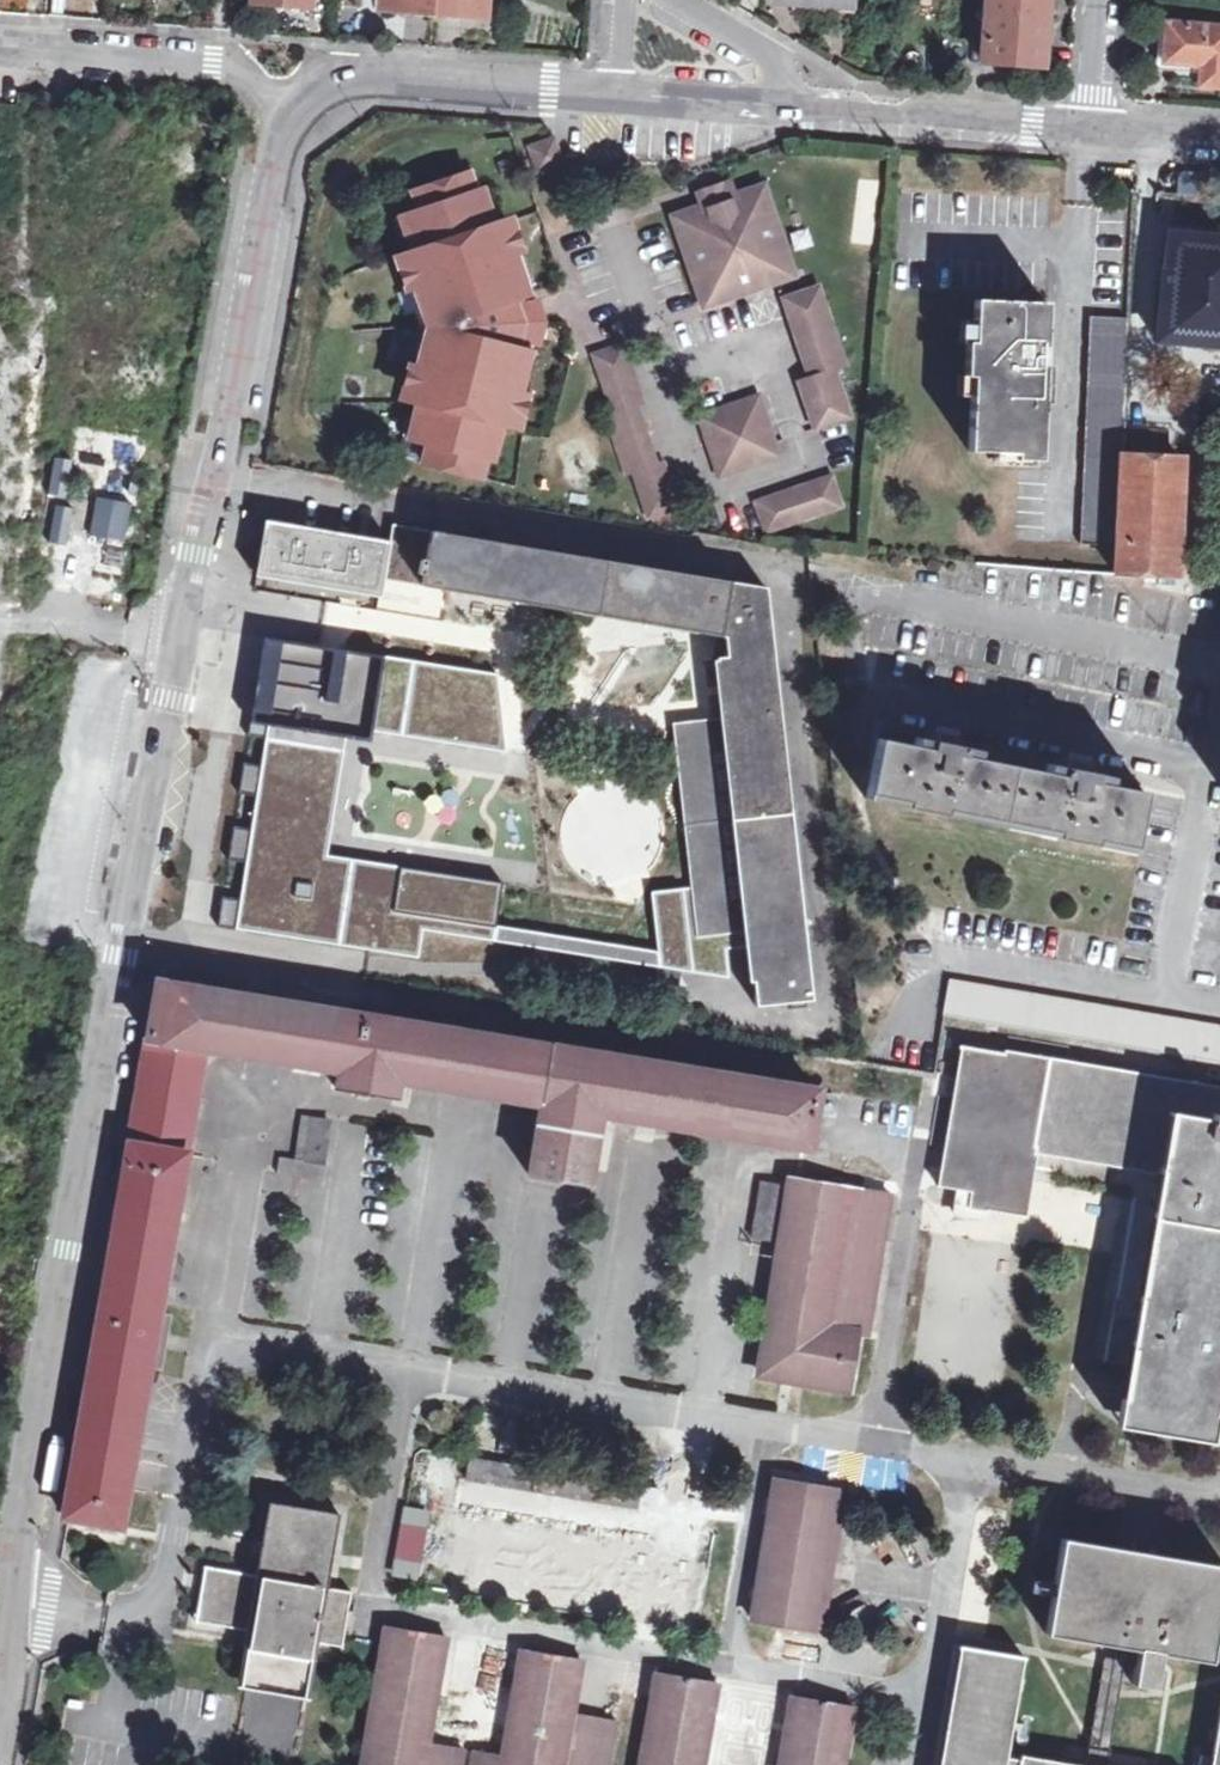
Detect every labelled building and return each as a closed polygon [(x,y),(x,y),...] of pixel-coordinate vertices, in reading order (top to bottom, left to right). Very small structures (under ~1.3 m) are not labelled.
[(252,6),(312,10),(312,0),(252,0),(252,6)] [(385,9),(485,16),(487,0),(385,0),(385,9)] [(774,8),(844,11),(845,0),(775,0),(774,8)] [(985,56),(1045,62),(1049,0),(990,0),(985,56)] [(1169,22),(1166,63),(1204,67),(1203,86),(1219,87),(1219,27),(1169,22)] [(556,139),(532,147),(541,171),(565,163),(556,139)] [(468,170),(412,188),(418,210),(407,215),(412,231),(404,234),(411,258),(396,264),(404,290),(411,287),(420,313),(429,311),(433,323),(429,337),(420,335),(413,359),(406,356),(401,383),(418,388),(409,430),(416,433),(411,453),(467,467),(472,448),(483,450),(488,432),(495,434),(501,410),(520,414),(526,386),(519,385),(525,362),(517,360),(520,345),(533,347),(538,325),(520,320),(515,306),(523,303),(515,280),(523,277),(514,252),(521,249),(513,226),(498,231),(481,189),(474,192),(468,170)] [(699,210),(674,219),(705,307),(788,278),(754,190),(732,201),(727,183),(694,195),(699,210)] [(1171,232),(1168,269),(1164,269),(1158,340),(1219,345),(1219,235),(1171,232)] [(818,290),(783,303),(806,378),(796,382),(813,431),(849,419),(831,368),(844,364),(818,290)] [(1048,301),(977,298),(975,341),(968,341),(966,375),(974,375),(971,450),(1015,451),(1014,460),(1041,461),(1048,301)] [(1129,318),(1094,316),(1083,543),(1119,545),(1124,422),(1129,318)] [(623,347),(595,357),(602,383),(632,373),(623,347)] [(632,373),(602,383),(614,413),(605,416),(626,476),(634,475),(649,519),(680,509),(664,464),(658,466),(637,406),(643,404),(632,373)] [(757,396),(694,418),(716,479),(776,457),(757,396)] [(1176,424),(1124,422),(1119,545),(1118,573),(1176,575),(1184,457),(1173,457),(1176,424)] [(66,491),(68,459),(51,458),(49,490),(66,491)] [(829,478),(754,504),(764,533),(840,509),(829,478)] [(123,539),(127,499),(90,495),(86,535),(123,539)] [(45,539),(65,542),(70,505),(50,503),(45,539)] [(394,525),(391,542),(262,573),(382,597),(385,580),(715,637),(728,638),(729,659),(717,658),(723,714),(726,737),(681,741),(697,876),(704,939),(750,932),(753,953),(760,1010),(815,1007),(768,593),(394,525)] [(276,627),(257,623),(243,694),(261,697),(276,627)] [(498,674),(276,627),(261,697),(243,694),(237,722),(256,726),(250,751),(231,747),(225,779),(244,782),(237,815),(218,811),(211,845),(230,848),(222,884),(204,880),(197,910),(396,952),(402,924),(734,994),(729,955),(753,953),(750,932),(704,939),(697,876),(648,882),(656,952),(496,918),(501,889),(326,862),(349,726),(507,752),(498,674)] [(728,638),(715,637),(717,658),(729,659),(728,638)] [(726,737),(723,714),(678,720),(681,741),(726,737)] [(918,748),(882,741),(872,800),(1136,853),(1147,793),(1114,787),(1116,779),(1084,773),(1051,767),(1048,774),(982,761),(984,753),(952,747),(919,741),(918,748)] [(811,1147),(823,1091),(160,976),(67,1514),(122,1525),(205,1041),(341,1065),(337,1084),(390,1093),(395,1073),(546,1102),(535,1175),(591,1183),(606,1111),(811,1147)] [(955,979),(949,1016),(1219,1062),(1219,1025),(955,979)] [(982,1051),(957,1188),(980,1193),(977,1208),(1036,1219),(1050,1148),(1171,1171),(1125,1423),(1214,1439),(1219,1402),(1219,1092),(982,1051)] [(325,1182),(335,1122),(304,1116),(297,1160),(283,1156),(278,1176),(325,1182)] [(773,1241),(781,1180),(765,1177),(755,1236),(773,1241)] [(873,1336),(888,1199),(794,1179),(762,1372),(855,1389),(864,1334),(873,1336)] [(642,1486),(467,1460),(465,1479),(639,1509),(642,1486)] [(813,1629),(836,1488),(779,1477),(754,1620),(813,1629)] [(332,1582),(343,1511),(275,1498),(256,1569),(210,1561),(199,1618),(247,1627),(237,1683),(308,1696),(321,1639),(344,1644),(354,1587),(332,1582)] [(420,1580),(432,1512),(409,1508),(397,1576),(420,1580)] [(1068,1536),(1050,1631),(1137,1648),(1135,1681),(1157,1684),(1162,1653),(1214,1661),(1219,1626),(1219,1564),(1068,1536)] [(393,1624),(365,1764),(457,1764),(460,1745),(428,1739),(445,1634),(393,1624)] [(965,1643),(944,1764),(1079,1764),(1011,1753),(1026,1653),(965,1643)] [(525,1649),(508,1753),(477,1749),(475,1764),(613,1764),(620,1719),(573,1710),(583,1659),(525,1649)] [(717,1682),(663,1672),(645,1764),(702,1764),(717,1682)] [(798,1694),(785,1764),(844,1764),(854,1703),(798,1694)]
